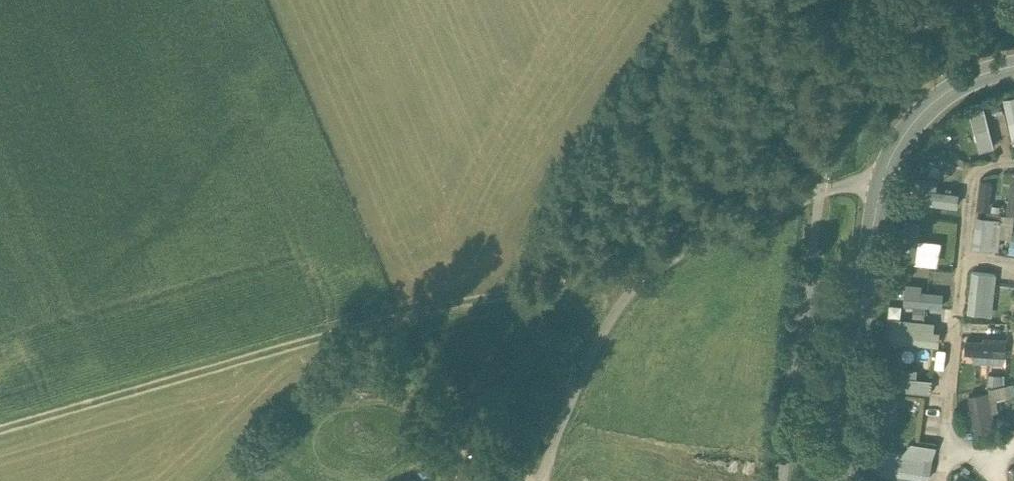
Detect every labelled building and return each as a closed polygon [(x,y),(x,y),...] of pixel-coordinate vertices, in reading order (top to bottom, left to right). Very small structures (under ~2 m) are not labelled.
[(1004,96),(1013,142),(1013,94),(1004,96)] [(1003,102),(993,105),(996,117),(1006,114),(1003,102)] [(985,106),(969,110),(980,148),(995,144),(985,106)] [(917,174),(914,199),(957,205),(959,191),(936,188),(938,176),(917,174)] [(990,208),(993,180),(981,179),(978,207),(990,208)] [(977,214),(974,246),(1000,248),(1001,235),(1013,236),(1013,223),(1013,213),(1002,212),(1002,217),(977,214)] [(921,220),(906,218),(901,257),(915,259),(915,261),(940,264),(943,240),(919,237),(921,220)] [(998,272),(973,269),(968,311),(993,314),(998,272)] [(924,283),(901,280),(899,302),(943,306),(945,290),(923,288),(924,283)] [(926,306),(915,305),(914,314),(925,315),(926,306)] [(935,319),(891,315),(889,339),(939,344),(940,331),(934,330),(935,319)] [(1007,364),(1009,337),(985,335),(985,338),(966,337),(965,353),(975,354),(974,362),(1007,364)] [(897,373),(894,373),(892,387),(932,390),(933,377),(917,376),(918,367),(911,366),(911,365),(905,365),(906,364),(898,363),(897,373)] [(968,393),(975,431),(1009,423),(1011,434),(1013,433),(1013,381),(1006,382),(1006,373),(988,373),(988,386),(988,389),(968,393)] [(887,437),(874,435),(868,471),(896,475),(896,473),(931,478),(936,444),(911,440),(902,452),(891,450),(887,437)]
